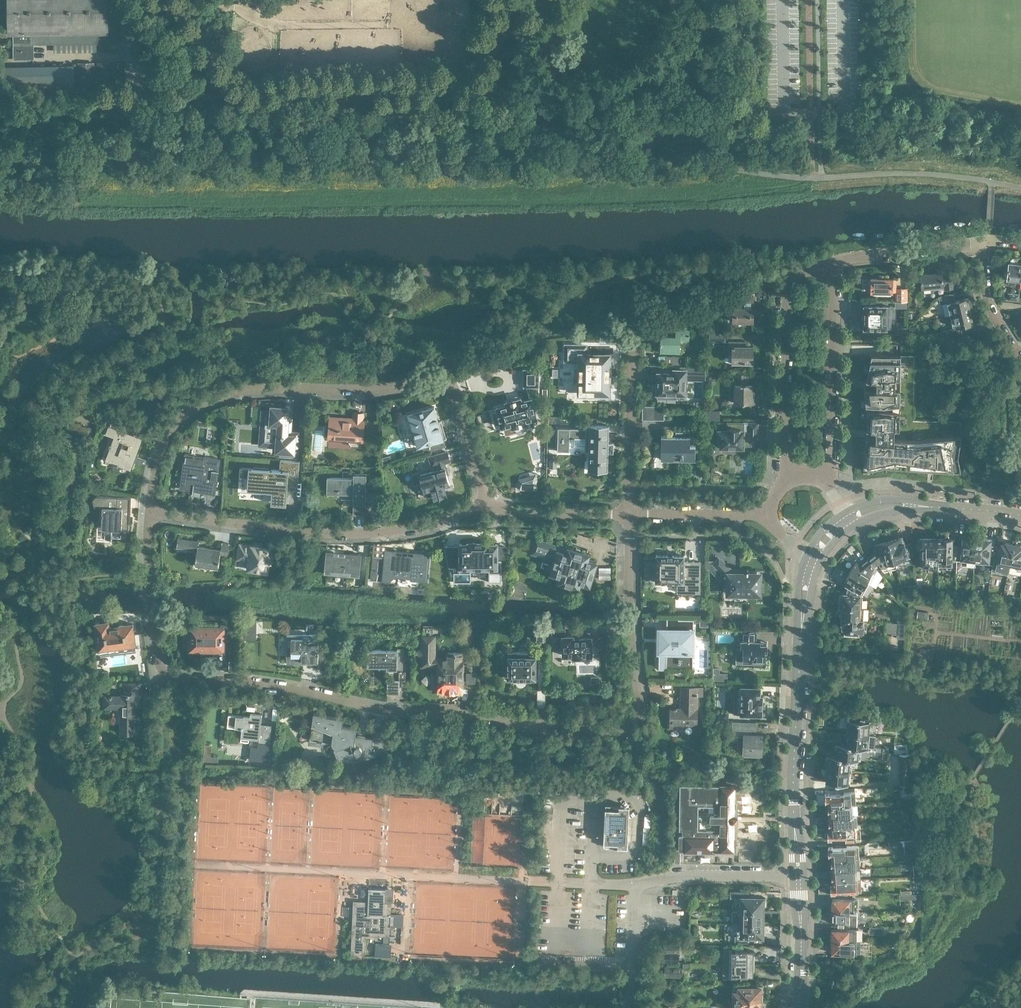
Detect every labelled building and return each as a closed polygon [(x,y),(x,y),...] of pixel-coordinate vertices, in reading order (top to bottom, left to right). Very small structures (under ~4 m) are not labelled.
[(119,0),(1,0),(1,29),(9,29),(9,32),(15,32),(15,43),(14,43),(15,43),(15,58),(34,58),(34,44),(54,44),(54,50),(91,50),(91,43),(119,43),(119,10),(119,0)] [(93,92),(93,62),(80,62),(81,92),(93,92)] [(100,92),(112,92),(112,62),(100,62),(100,92)] [(74,88),(74,65),(3,65),(4,88),(74,88)] [(1020,271),(1020,262),(1017,262),(1018,259),(1016,257),(1012,257),(1010,258),(1010,263),(1009,263),(1008,268),(1008,269),(1008,270),(1005,270),(1004,271),(1004,276),(1005,277),(1007,278),(1007,279),(1015,280),(1015,282),(1020,283),(1020,271)] [(946,289),(948,289),(953,289),(953,284),(954,284),(953,276),(943,277),(942,272),(940,273),(940,269),(939,269),(939,270),(936,270),(936,269),(935,270),(936,273),(921,275),(922,288),(924,287),(924,289),(931,288),(931,286),(943,285),(945,285),(946,289)] [(895,292),(895,300),(896,300),(907,300),(908,288),(896,288),(896,279),(886,279),(886,275),(879,275),(879,276),(878,276),(879,276),(879,278),(878,278),(878,279),(872,279),(871,281),(870,281),(870,289),(871,289),(871,292),(892,292),(895,292)] [(946,317),(950,316),(971,310),(968,298),(955,301),(953,293),(940,297),(939,298),(940,303),(942,305),(943,304),(946,317)] [(754,297),(744,296),(744,308),(734,307),(733,322),(753,322),(754,297)] [(891,308),(891,307),(890,307),(887,307),(887,306),(886,306),(865,306),(864,306),(864,307),(865,307),(865,315),(864,315),(865,315),(864,319),(864,320),(864,328),(864,329),(865,329),(865,328),(886,328),(886,329),(887,329),(887,328),(890,328),(891,328),(891,327),(890,327),(891,308)] [(974,324),(971,311),(971,310),(950,316),(953,328),(944,330),(944,334),(963,334),(961,327),(974,324)] [(689,334),(690,329),(676,328),(676,334),(673,334),(673,336),(661,336),(661,343),(660,343),(660,344),(659,344),(659,351),(661,351),(661,352),(680,353),(680,341),(689,341),(689,336),(690,336),(690,334),(689,334)] [(709,333),(709,341),(726,342),(726,333),(709,333)] [(745,365),(754,364),(754,356),(753,356),(753,346),(747,346),(747,342),(729,342),(729,353),(733,353),(733,362),(745,362),(745,365)] [(610,380),(610,354),(586,353),(586,346),(566,345),(566,361),(580,361),(580,383),(580,393),(594,393),(594,394),(609,394),(610,380)] [(865,387),(864,389),(865,389),(867,421),(867,430),(866,430),(866,438),(863,470),(885,466),(929,469),(933,469),(934,469),(961,471),(958,457),(961,435),(962,422),(914,421),(915,356),(901,356),(872,355),(866,381),(865,387)] [(667,356),(666,364),(685,364),(685,356),(667,356)] [(464,364),(468,374),(485,368),(481,359),(464,364)] [(658,372),(657,394),(665,394),(664,395),(669,395),(669,394),(676,394),(676,399),(685,399),(686,380),(686,374),(706,375),(706,367),(686,366),(686,367),(685,369),(674,369),(674,373),(658,372)] [(524,370),(524,386),(528,386),(531,398),(522,401),(521,398),(506,402),(507,405),(497,407),(498,412),(496,413),(495,414),(494,415),(494,416),(494,418),(495,420),(496,422),(498,422),(501,423),(502,427),(512,424),(513,427),(515,427),(516,430),(519,431),(522,431),(524,430),(525,427),(525,424),(528,423),(527,420),(537,418),(535,410),(538,409),(538,370),(524,370)] [(754,402),(755,395),(752,394),(752,385),(746,385),(746,381),(748,381),(748,374),(735,374),(735,403),(743,403),(743,404),(745,404),(745,403),(752,403),(752,402),(754,402)] [(642,405),(642,420),(664,420),(665,406),(642,405)] [(424,452),(440,448),(446,446),(444,439),(441,428),(439,428),(436,417),(437,416),(435,406),(420,411),(421,414),(406,418),(411,437),(423,434),(423,436),(424,436),(427,444),(422,445),(424,452)] [(288,425),(289,409),(273,407),(272,418),(269,418),(266,418),(266,423),(265,435),(265,439),(274,440),(278,441),(278,443),(278,451),(282,451),(286,452),(286,454),(286,455),(297,456),(298,452),(302,453),(303,438),(295,437),(295,436),(287,435),(288,425)] [(705,419),(719,419),(719,411),(705,411),(705,419)] [(363,440),(365,419),(363,419),(363,413),(354,412),(354,420),(349,420),(349,418),(338,417),(338,418),(331,418),(331,417),(330,417),(329,438),(337,438),(338,438),(346,438),(346,439),(352,439),(352,446),(363,447),(363,440)] [(151,442),(153,435),(112,420),(110,426),(109,426),(106,434),(115,437),(112,446),(110,445),(109,447),(111,447),(106,460),(118,464),(117,465),(119,466),(119,465),(131,469),(131,468),(142,439),(142,438),(151,442)] [(88,436),(90,428),(83,426),(84,424),(81,424),(81,425),(73,423),(71,431),(88,436)] [(758,439),(758,423),(741,423),(741,428),(728,428),(728,431),(719,430),(719,439),(721,439),(721,447),(723,447),(725,450),(730,450),(732,447),(743,447),(744,444),(745,444),(746,444),(747,443),(748,442),(749,441),(749,440),(749,439),(758,439)] [(575,438),(586,438),(585,452),(589,452),(588,470),(608,471),(609,453),(614,453),(614,443),(609,443),(610,425),(586,425),(586,429),(558,428),(558,451),(570,451),(570,438),(573,438),(573,439),(575,439),(575,438)] [(690,444),(690,431),(676,431),(676,436),(662,436),(661,449),(666,449),(666,458),(661,458),(661,460),(679,460),(681,460),(681,457),(688,457),(688,459),(694,460),(696,460),(696,444),(690,444)] [(542,449),(540,440),(532,442),(534,451),(542,449)] [(433,489),(435,488),(450,484),(447,474),(446,470),(444,463),(450,462),(448,452),(429,457),(432,467),(433,467),(434,471),(420,475),(420,473),(412,475),(415,484),(422,482),(426,496),(434,493),(433,489)] [(186,456),(185,461),(182,487),(193,489),(193,491),(209,493),(210,491),(216,492),(221,459),(204,456),(204,458),(186,456)] [(242,467),(240,485),(252,486),(252,492),(267,493),(267,489),(273,489),(272,501),(287,502),(288,482),(298,483),(300,461),(281,460),(280,470),(269,469),(269,467),(254,466),(254,468),(242,467)] [(354,494),(353,514),(366,514),(366,504),(366,502),(367,474),(354,474),(354,478),(328,478),(327,493),(354,494)] [(520,479),(519,489),(537,490),(538,479),(536,474),(520,479)] [(128,510),(130,511),(131,497),(98,496),(97,496),(96,496),(96,497),(95,497),(94,498),(93,499),(93,500),(93,501),(94,501),(94,502),(94,503),(94,504),(94,505),(95,506),(96,507),(97,507),(98,508),(99,508),(100,508),(101,507),(103,507),(102,527),(102,528),(103,528),(103,529),(104,529),(105,529),(121,530),(121,534),(129,534),(130,523),(131,523),(130,523),(130,516),(128,516),(128,510)] [(198,550),(197,555),(196,559),(195,558),(195,563),(196,563),(196,564),(219,567),(220,556),(228,557),(230,543),(222,542),(221,549),(198,546),(199,538),(198,541),(179,538),(179,535),(177,547),(198,550)] [(958,560),(958,547),(955,546),(955,538),(951,538),(950,535),(948,535),(945,535),(944,538),(939,538),(939,567),(939,569),(956,569),(957,560),(958,560)] [(900,537),(888,541),(894,561),(908,558),(906,553),(907,553),(904,543),(902,543),(900,537)] [(939,567),(939,538),(923,537),(922,537),(921,538),(920,538),(919,539),(918,539),(918,540),(918,541),(917,541),(917,543),(917,544),(918,545),(918,546),(919,547),(920,547),(921,548),(923,548),(922,567),(939,567)] [(963,547),(958,547),(958,560),(958,566),(959,566),(961,565),(975,567),(975,562),(977,538),(968,537),(968,538),(964,538),(963,547)] [(431,538),(430,546),(438,547),(439,539),(431,538)] [(985,539),(977,538),(975,562),(983,563),(983,560),(988,560),(990,541),(985,540),(985,539)] [(581,582),(590,585),(597,563),(588,560),(590,554),(569,548),(568,549),(537,539),(532,553),(555,560),(551,573),(560,576),(558,582),(579,588),(581,582)] [(894,561),(888,541),(876,544),(878,550),(875,551),(876,552),(869,557),(875,565),(877,568),(881,565),(894,561)] [(498,560),(498,544),(489,544),(489,542),(471,542),(471,544),(462,544),(462,546),(448,546),(449,567),(454,567),(454,582),(471,582),(471,568),(489,568),(489,582),(501,582),(502,560),(498,560)] [(1009,568),(1014,544),(1006,542),(1005,545),(1001,544),(997,565),(1009,568)] [(1014,544),(1009,568),(1020,570),(1020,546),(1014,544)] [(269,556),(270,549),(269,549),(267,550),(263,550),(262,548),(261,546),(255,545),(253,546),(252,546),(252,547),(241,545),(239,558),(244,559),(244,557),(251,558),(249,568),(267,571),(268,561),(270,561),(271,556),(269,556)] [(350,553),(350,557),(346,556),(334,555),(334,551),(326,551),(325,574),(360,577),(362,554),(350,553)] [(383,580),(383,575),(394,576),(412,578),(412,575),(427,576),(430,554),(418,553),(418,556),(414,556),(414,555),(397,554),(397,551),(396,553),(385,553),(385,557),(373,556),(370,579),(383,580)] [(684,556),(673,555),(672,555),(672,556),(669,556),(669,555),(668,555),(657,555),(656,555),(656,556),(656,582),(657,582),(678,583),(677,592),(700,593),(700,562),(687,561),(687,563),(684,563),(684,556),(685,556),(685,555),(684,555),(684,556)] [(872,570),(875,565),(869,557),(861,563),(859,562),(857,566),(854,564),(853,566),(852,566),(850,569),(851,570),(850,572),(870,583),(876,572),(872,570)] [(730,570),(727,566),(720,559),(715,564),(713,564),(712,570),(722,580),(723,579),(726,582),(728,582),(728,591),(737,591),(737,594),(748,594),(748,591),(760,592),(760,590),(763,590),(763,583),(760,583),(760,582),(757,582),(757,574),(757,573),(756,573),(756,572),(749,571),(749,570),(748,570),(748,571),(741,571),(741,573),(734,573),(731,570),(730,570)] [(612,578),(613,566),(601,566),(601,577),(612,578)] [(864,594),(870,583),(850,572),(849,574),(848,573),(846,576),(847,577),(846,579),(848,581),(846,584),(848,585),(846,594),(864,595),(864,594)] [(864,595),(846,594),(843,594),(843,598),(840,598),(840,600),(839,600),(839,604),(840,604),(840,606),(864,607),(863,607),(864,595)] [(863,620),(864,607),(840,606),(843,607),(842,613),(841,613),(841,617),(842,617),(842,619),(863,620)] [(918,610),(917,618),(928,619),(929,612),(918,610)] [(700,617),(699,627),(708,627),(709,618),(700,617)] [(666,652),(666,668),(693,669),(694,619),(678,619),(678,629),(670,629),(670,631),(668,631),(668,629),(659,629),(659,639),(661,639),(661,642),(659,642),(659,652),(666,652)] [(862,633),(863,620),(842,619),(842,625),(840,625),(840,629),(842,629),(841,632),(844,632),(844,635),(859,636),(859,632),(862,633)] [(136,647),(135,634),(133,624),(110,626),(109,622),(96,623),(100,654),(137,650),(136,647)] [(224,650),(224,627),(218,627),(218,622),(199,622),(199,627),(186,626),(186,643),(191,643),(191,642),(202,642),(201,645),(202,645),(217,645),(217,650),(224,650)] [(546,643),(546,628),(534,628),(534,643),(546,643)] [(564,655),(572,655),(575,658),(581,657),(584,655),(592,655),(592,646),(593,645),(593,638),(591,638),(591,637),(573,637),(573,635),(565,635),(565,628),(553,628),(553,636),(563,636),(564,655)] [(767,652),(767,651),(765,651),(765,645),(760,645),(760,642),(756,642),(756,632),(742,631),(742,648),(737,648),(736,648),(736,654),(736,655),(736,658),(736,659),(736,664),(735,664),(735,665),(736,665),(742,665),(748,665),(748,666),(748,665),(754,665),(754,666),(754,665),(760,666),(765,666),(766,666),(766,665),(766,660),(767,660),(767,659),(766,659),(766,656),(767,656),(767,655),(766,655),(767,652)] [(318,634),(309,634),(309,635),(310,635),(310,638),(292,638),(291,651),(287,651),(287,652),(290,652),(290,663),(303,663),(303,658),(318,658),(318,634)] [(434,662),(434,652),(435,637),(423,637),(423,647),(417,653),(423,659),(423,662),(427,662),(427,663),(430,663),(430,662),(434,662)] [(388,680),(387,694),(399,694),(399,681),(406,681),(406,659),(400,659),(400,654),(406,654),(406,647),(397,647),(397,650),(368,649),(368,666),(388,666),(388,670),(399,670),(399,680),(388,680)] [(463,682),(463,674),(463,671),(464,671),(464,664),(463,664),(463,659),(462,659),(462,652),(448,652),(448,661),(439,661),(439,673),(433,673),(433,685),(439,685),(439,691),(448,691),(448,690),(453,690),(453,691),(462,691),(463,682)] [(536,652),(531,652),(508,652),(508,678),(513,678),(518,678),(519,678),(526,678),(531,678),(536,678),(536,652)] [(720,668),(713,668),(713,680),(720,680),(728,680),(728,673),(720,673),(720,668)] [(135,690),(140,690),(140,684),(125,683),(125,694),(122,694),(122,696),(105,696),(105,707),(122,707),(122,710),(124,710),(124,724),(121,725),(121,733),(136,733),(136,725),(134,725),(134,709),(135,709),(135,694),(135,690)] [(683,708),(680,708),(677,708),(677,707),(674,707),(674,708),(671,708),(671,707),(671,710),(669,710),(669,717),(671,717),(670,727),(671,727),(681,727),(681,728),(682,724),(697,725),(698,695),(703,695),(703,687),(682,687),(682,685),(681,686),(681,697),(683,697),(683,708)] [(742,686),(741,714),(744,714),(744,716),(753,717),(753,714),(762,714),(762,713),(765,714),(765,705),(762,705),(763,695),(760,695),(761,687),(742,686)] [(316,711),(312,739),(319,740),(319,741),(325,742),(325,741),(334,742),(335,744),(337,746),(340,747),(340,748),(336,749),(341,759),(355,761),(356,756),(365,757),(364,759),(388,751),(389,742),(387,742),(388,731),(375,729),(374,738),(367,737),(367,738),(366,737),(365,737),(364,736),(362,736),(361,736),(360,736),(358,736),(359,727),(345,725),(346,717),(329,715),(329,713),(316,711)] [(269,754),(271,732),(272,724),(271,732),(260,731),(262,714),(251,713),(251,717),(244,717),(244,716),(229,714),(228,726),(242,727),(242,728),(243,729),(243,732),(243,733),(243,734),(244,734),(245,735),(246,735),(247,735),(248,734),(249,734),(249,737),(259,738),(258,752),(269,754)] [(848,727),(847,732),(856,732),(868,734),(868,730),(872,730),(874,728),(874,725),(872,722),(869,722),(869,721),(866,721),(865,718),(861,718),(860,720),(859,720),(849,719),(848,719),(848,720),(846,721),(845,726),(847,727),(848,727)] [(867,745),(868,734),(856,732),(847,732),(847,733),(844,734),(844,738),(846,739),(846,740),(846,744),(861,746),(862,745),(867,745)] [(762,753),(763,735),(744,734),(738,734),(738,747),(744,747),(744,752),(745,752),(745,755),(760,756),(760,753),(762,753)] [(861,746),(846,744),(839,743),(838,743),(838,744),(838,745),(835,746),(835,750),(837,751),(837,756),(853,757),(860,758),(861,746)] [(851,771),(853,757),(837,756),(830,755),(829,755),(829,756),(829,757),(826,758),(826,762),(828,763),(828,768),(851,771)] [(850,783),(851,771),(828,768),(828,769),(827,769),(825,770),(825,774),(827,775),(827,776),(826,781),(827,781),(850,783)] [(737,815),(737,800),(736,800),(736,786),(715,785),(680,785),(679,830),(683,830),(683,835),(679,835),(679,850),(684,851),(715,852),(715,851),(735,852),(736,837),(737,837),(737,822),(738,822),(738,815),(737,815)] [(827,802),(828,806),(848,805),(848,800),(854,800),(854,793),(829,794),(829,793),(825,793),(825,802),(827,802)] [(630,806),(606,805),(604,846),(605,846),(609,847),(609,846),(610,846),(628,847),(630,806)] [(849,815),(848,805),(828,806),(828,816),(849,815)] [(912,811),(901,812),(902,822),(913,821),(912,811)] [(850,825),(849,815),(828,816),(829,826),(850,825)] [(854,825),(850,825),(829,826),(829,830),(827,830),(828,839),(832,839),(832,837),(846,837),(846,840),(855,839),(854,825)] [(831,859),(847,858),(856,858),(855,845),(847,846),(847,847),(833,848),(833,847),(828,847),(829,856),(831,856),(831,857),(831,859)] [(919,854),(912,855),(912,864),(913,864),(920,864),(919,854)] [(848,869),(847,858),(831,859),(832,870),(848,869)] [(914,874),(908,874),(908,876),(913,876),(914,876),(920,876),(921,876),(921,874),(920,864),(913,864),(914,874)] [(849,879),(848,869),(832,870),(832,880),(849,879)] [(857,879),(849,879),(832,880),(833,881),(833,883),(833,884),(831,884),(831,893),(836,893),(835,891),(853,890),(854,892),(858,892),(857,879)] [(391,926),(394,926),(402,926),(403,914),(391,914),(392,902),(385,902),(386,889),(369,888),(368,903),(354,903),(354,900),(351,953),(365,954),(366,935),(390,936),(391,926)] [(738,898),(738,910),(764,911),(765,903),(763,903),(763,898),(749,897),(749,891),(731,891),(731,898),(738,898)] [(857,899),(832,899),(832,900),(833,900),(833,902),(832,902),(832,904),(831,905),(831,909),(832,910),(832,911),(852,911),(857,911),(857,899)] [(764,911),(738,910),(738,923),(764,924),(764,916),(763,916),(763,911),(764,911)] [(851,923),(852,911),(832,911),(831,913),(831,916),(832,917),(832,919),(832,922),(832,923),(851,923)] [(764,931),(764,924),(738,923),(738,936),(735,936),(735,942),(748,943),(748,936),(763,936),(763,931),(764,931)] [(856,929),(851,929),(832,929),(832,930),(832,932),(832,934),(830,935),(830,938),(832,940),(855,941),(856,929)] [(860,941),(855,941),(832,940),(832,941),(830,943),(830,946),(832,947),(831,949),(832,949),(832,951),(831,951),(831,952),(860,953),(860,941)] [(679,952),(679,944),(664,944),(664,952),(679,952)] [(389,946),(377,945),(377,954),(389,955),(389,946)] [(754,951),(750,951),(742,950),(740,950),(732,950),(732,963),(755,963),(755,956),(754,956),(754,951)] [(755,971),(755,963),(732,963),(732,976),(740,976),(742,976),(754,976),(754,971),(755,971)] [(665,977),(681,977),(681,967),(665,966),(665,977)] [(763,986),(746,986),(733,986),(733,991),(734,991),(734,997),(734,999),(763,999),(763,986)] [(763,999),(734,999),(734,1000),(734,1007),(763,1007),(763,999)]
